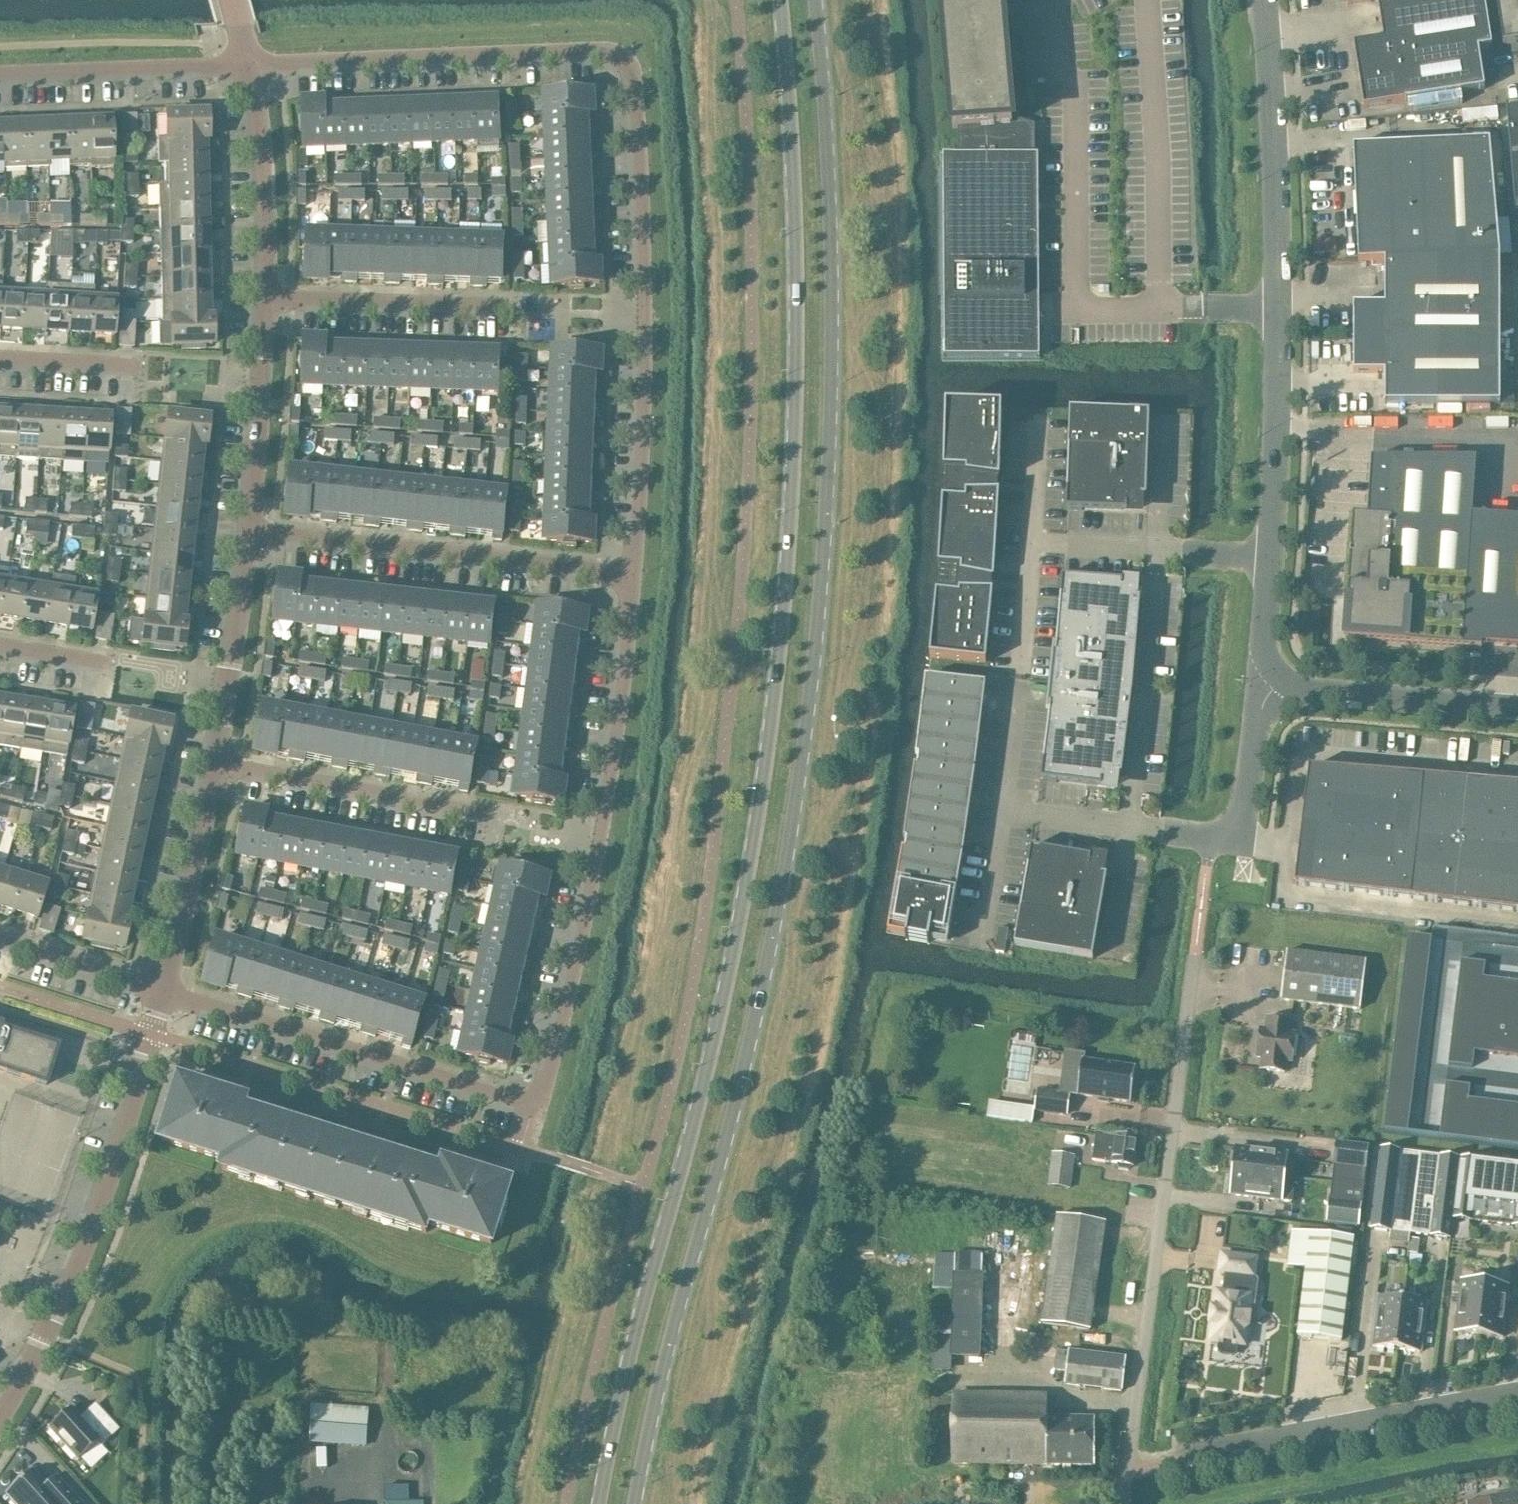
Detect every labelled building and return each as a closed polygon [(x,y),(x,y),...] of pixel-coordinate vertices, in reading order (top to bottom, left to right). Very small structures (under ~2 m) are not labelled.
[(943,191),(944,359),(1039,358),(1038,155),(1035,155),(1034,126),(1011,119),(1001,0),(941,0),(953,130),(958,130),(958,156),(943,156),(943,191)] [(1484,4),(1484,0),(1346,0),(1347,5),(1377,0),(1380,21),(1484,4)] [(1478,50),(1491,48),(1484,4),(1380,21),(1383,41),(1353,45),(1357,68),(1478,49),(1478,50)] [(1484,89),(1478,50),(1478,49),(1357,68),(1363,108),(1484,89)] [(546,114),(592,112),(591,92),(579,93),(576,93),(576,92),(561,93),(546,94),(546,114)] [(305,148),(325,147),(323,101),(303,102),(304,115),(303,115),(303,118),(300,118),(299,118),(299,133),(301,133),(301,132),(304,132),(304,135),(305,148)] [(347,146),(345,108),(325,108),(324,101),(323,101),(325,147),(347,146)] [(475,102),(476,141),(499,140),(497,101),(475,102)] [(455,142),(476,141),(475,102),(453,103),(455,142)] [(508,116),(517,116),(516,102),(506,103),(508,116)] [(433,143),(455,142),(453,103),(431,104),(433,143)] [(412,144),(433,143),(431,104),(410,105),(412,144)] [(390,144),(412,144),(410,105),(388,106),(390,144)] [(368,145),(390,144),(388,106),(367,107),(368,145)] [(347,146),(368,145),(367,107),(345,108),(347,146)] [(1510,158),(1517,157),(1517,107),(1506,109),(1510,158)] [(157,140),(207,139),(206,115),(194,115),(194,113),(198,112),(198,111),(175,112),(175,113),(179,113),(179,116),(166,116),(167,139),(157,139),(157,140)] [(547,136),(590,134),(589,123),(585,123),(585,114),(592,113),(592,112),(546,114),(547,136)] [(123,141),(136,140),(135,116),(122,117),(123,141)] [(517,116),(508,116),(509,130),(518,129),(517,116)] [(89,122),(90,169),(113,168),(111,121),(89,122)] [(90,169),(89,122),(67,123),(69,167),(90,166),(90,169)] [(68,167),(69,167),(67,123),(45,124),(47,168),(48,168),(48,162),(68,161),(68,167)] [(26,169),(47,168),(45,124),(24,125),(26,169)] [(4,170),(26,169),(24,125),(2,126),(4,170)] [(548,158),(591,156),(590,144),(586,144),(586,134),(590,134),(547,136),(548,158)] [(158,163),(205,162),(205,161),(203,161),(203,140),(207,140),(207,139),(157,140),(158,163)] [(1499,404),(1499,255),(1489,141),(1353,147),(1358,262),(1384,261),(1384,305),(1353,305),(1353,373),(1384,373),(1384,404),(1385,404),(1499,404)] [(510,159),(520,159),(519,146),(509,146),(510,159)] [(124,164),(137,163),(136,152),(123,153),(124,164)] [(549,179),(588,177),(587,167),(591,167),(591,156),(548,158),(549,179)] [(520,159),(510,159),(511,173),(520,172),(520,159)] [(158,186),(206,184),(204,184),(203,162),(205,162),(158,163),(158,164),(167,164),(168,184),(158,185),(158,186)] [(297,172),(296,172),(296,186),(297,186),(306,186),(306,172),(297,172)] [(493,180),(492,180),(492,186),(492,189),(505,188),(505,179),(502,179),(502,172),(492,172),(493,180)] [(125,187),(137,186),(137,175),(124,176),(125,187)] [(335,186),(348,185),(348,176),(335,176),(335,186)] [(348,176),(348,185),(361,185),(361,176),(348,176)] [(392,185),(391,176),(378,176),(378,185),(392,185)] [(391,176),(392,185),(405,185),(405,176),(391,176)] [(421,185),(435,185),(434,176),(421,176),(421,185)] [(434,176),(435,185),(448,185),(448,176),(434,176)] [(464,185),(478,185),(478,176),(464,176),(464,185)] [(550,201),(589,199),(588,189),(592,189),(592,177),(588,177),(549,179),(550,201)] [(512,194),(521,194),(521,180),(511,181),(512,194)] [(159,208),(209,207),(205,207),(204,185),(206,185),(206,184),(158,186),(159,208)] [(137,186),(125,187),(125,198),(138,197),(137,186)] [(506,197),(505,188),(492,189),(492,198),(506,197)] [(481,201),(481,191),(468,191),(468,201),(481,201)] [(297,192),(296,192),(296,206),(297,206),(297,205),(306,205),(306,192),(297,192)] [(338,201),(352,201),(352,192),(338,192),(338,201)] [(352,192),(352,201),(365,201),(365,192),(352,192)] [(382,201),(395,201),(395,192),(382,192),(382,201)] [(395,192),(395,201),(408,201),(408,192),(395,192)] [(425,201),(438,201),(438,192),(425,192),(425,201)] [(438,192),(438,201),(451,201),(451,192),(438,192)] [(551,222),(590,220),(589,211),(593,211),(593,199),(589,199),(550,201),(551,222)] [(159,231),(209,230),(209,207),(159,208),(159,231)] [(513,224),(522,223),(522,210),(513,211),(513,224)] [(6,216),(6,225),(19,225),(19,216),(6,216)] [(49,226),(49,216),(36,216),(36,225),(49,226)] [(49,216),(49,226),(62,226),(62,216),(49,216)] [(92,226),(92,216),(79,216),(79,226),(92,226)] [(92,216),(92,226),(105,226),(105,216),(92,216)] [(552,244),(591,242),(590,232),(594,232),(594,221),(590,221),(590,220),(551,222),(552,244)] [(522,223),(513,224),(513,237),(523,237),(522,223)] [(160,254),(210,253),(209,230),(159,231),(160,254)] [(27,244),(27,231),(16,231),(16,244),(27,244)] [(27,231),(27,244),(38,244),(38,232),(27,231)] [(132,243),(132,231),(120,231),(119,243),(132,243)] [(72,245),(72,232),(61,232),(61,245),(72,245)] [(72,232),(72,245),(84,245),(84,232),(72,232)] [(96,232),(95,245),(107,245),(107,232),(96,232)] [(327,280),(329,233),(309,233),(308,245),(308,249),(305,249),(305,248),(303,248),(303,263),(307,263),(307,266),(307,279),(327,280)] [(349,283),(350,234),(329,233),(327,280),(328,280),(328,273),(341,273),(341,282),(349,283)] [(371,274),(372,235),(350,234),(349,283),(356,283),(356,274),(371,274)] [(392,284),(394,236),(372,235),(371,274),(385,275),(384,284),(392,284)] [(414,276),(415,237),(394,236),(392,284),(399,284),(400,275),(414,276)] [(435,286),(437,237),(415,237),(414,276),(428,276),(428,285),(435,286)] [(457,277),(458,238),(437,237),(435,286),(442,286),(443,277),(457,277)] [(478,287),(480,239),(458,238),(457,277),(471,278),(471,287),(478,287)] [(480,239),(478,287),(486,287),(486,278),(501,279),(503,240),(480,239)] [(553,265),(599,263),(599,262),(592,263),(591,254),(595,254),(595,242),(591,242),(552,244),(553,265)] [(160,277),(208,276),(208,275),(206,275),(206,254),(210,253),(160,254),(160,277)] [(514,267),(523,267),(523,253),(514,254),(514,267)] [(599,263),(553,265),(554,286),(567,285),(567,286),(570,285),(570,288),(570,290),(585,289),(584,288),(584,285),(587,285),(587,284),(600,284),(599,263)] [(123,277),(136,277),(137,266),(124,265),(123,277)] [(523,267),(514,267),(514,280),(524,280),(523,267)] [(161,300),(208,298),(207,298),(206,276),(208,276),(160,277),(161,300)] [(135,289),(136,277),(123,277),(123,288),(135,289)] [(44,333),(47,285),(46,285),(45,294),(24,293),(21,331),(22,331),(22,329),(44,331),(43,332),(44,333)] [(67,334),(70,286),(47,285),(44,333),(45,333),(45,331),(66,332),(66,334),(67,334)] [(90,335),(93,288),(70,286),(67,334),(68,334),(68,332),(89,333),(89,335),(90,335)] [(93,288),(90,335),(90,334),(112,335),(112,337),(114,337),(116,299),(93,297),(93,288)] [(24,293),(1,292),(0,307),(0,328),(21,329),(21,331),(24,293)] [(161,322),(211,321),(211,320),(207,320),(207,299),(208,299),(208,298),(161,300),(161,322)] [(134,312),(135,300),(122,300),(121,311),(134,312)] [(211,321),(161,322),(161,323),(171,323),(171,346),(184,346),(184,348),(181,349),(181,350),(203,349),(203,348),(200,348),(200,345),(212,345),(211,321)] [(132,347),(133,323),(120,322),(119,346),(132,347)] [(324,386),(325,340),(305,339),(304,352),(304,355),(301,355),(299,354),(299,369),(301,369),(303,369),(303,372),(304,372),(303,385),(324,386)] [(345,386),(346,348),(326,347),(326,340),(325,340),(324,386),(345,386)] [(367,387),(368,349),(346,348),(345,386),(367,387)] [(388,388),(390,349),(368,349),(367,387),(388,388)] [(410,389),(411,350),(390,349),(388,388),(410,389)] [(554,370),(600,372),(600,351),(585,351),(585,350),(570,349),(570,350),(555,349),(554,370)] [(431,389),(433,351),(411,350),(410,389),(431,389)] [(453,390),(454,352),(433,351),(431,389),(453,390)] [(475,391),(476,352),(454,352),(453,390),(475,391)] [(476,352),(475,391),(497,392),(499,353),(476,352)] [(518,368),(527,368),(527,355),(518,355),(518,368)] [(527,382),(527,368),(518,368),(517,382),(527,382)] [(599,373),(600,372),(554,370),(553,391),(595,393),(596,382),(592,381),(592,372),(599,373)] [(595,393),(553,391),(552,413),(594,415),(595,403),(591,403),(591,393),(595,393)] [(517,411),(526,412),(526,398),(517,398),(517,411)] [(942,499),(938,566),(940,566),(938,593),(936,592),(929,657),(986,663),(992,590),(991,590),(992,579),(993,579),(999,493),(997,492),(998,481),(999,481),(1002,409),(945,407),(943,473),(946,473),(945,499),(942,499)] [(291,408),(290,416),(290,422),(299,423),(300,409),(291,409),(291,408)] [(1149,413),(1069,410),(1065,510),(1126,512),(1127,507),(1142,508),(1142,497),(1146,497),(1148,448),(1146,447),(1148,415),(1149,415),(1149,413)] [(18,411),(17,411),(17,413),(0,412),(0,458),(15,459),(18,411)] [(38,461),(41,413),(40,413),(40,415),(18,413),(18,412),(18,411),(15,459),(38,461)] [(115,435),(128,436),(129,411),(117,411),(115,435)] [(526,425),(526,412),(517,411),(516,425),(526,425)] [(60,462),(63,414),(63,416),(41,415),(41,413),(38,461),(60,462)] [(165,440),(205,444),(207,420),(195,419),(196,416),(199,417),(200,415),(177,413),(177,414),(181,415),(180,417),(167,416),(165,440)] [(594,426),(594,415),(552,413),(551,434),(590,436),(590,426),(594,426)] [(84,453),(86,416),(85,415),(85,417),(64,416),(64,414),(63,414),(60,462),(61,462),(62,452),(84,453)] [(344,426),(344,416),(331,415),(330,425),(344,426)] [(86,416),(84,453),(108,455),(110,417),(109,417),(109,419),(87,417),(87,416),(86,416)] [(344,416),(344,426),(357,427),(357,417),(344,416)] [(387,429),(387,420),(374,418),(373,428),(387,429)] [(387,420),(387,429),(400,430),(400,421),(387,420)] [(430,432),(430,423),(417,422),(416,431),(430,432)] [(430,423),(430,432),(443,433),(444,424),(430,423)] [(473,435),(473,426),(460,425),(459,434),(473,435)] [(298,442),(299,429),(290,428),(289,428),(288,442),(289,442),(289,441),(298,442)] [(337,441),(339,432),(325,431),(324,440),(337,441)] [(510,432),(509,432),(507,432),(496,431),(496,437),(496,440),(509,441),(510,432)] [(339,432),(337,441),(351,442),(351,433),(339,432)] [(525,433),(516,433),(515,446),(525,447),(525,433)] [(381,444),(382,435),(368,434),(367,443),(381,444)] [(594,436),(590,436),(551,434),(550,456),(589,458),(589,448),(593,448),(594,436)] [(382,435),(381,444),(394,445),(395,436),(382,435)] [(424,447),(425,438),(411,437),(410,446),(424,447)] [(425,438),(424,447),(437,448),(438,439),(425,438)] [(205,445),(205,444),(165,440),(162,462),(200,467),(200,466),(198,466),(201,445),(205,445)] [(467,451),(468,441),(454,440),(453,450),(467,451)] [(496,450),(509,450),(509,441),(496,440),(496,450)] [(468,441),(467,451),(480,452),(481,442),(468,441)] [(114,458),(126,458),(127,447),(114,446),(114,458)] [(593,458),(589,458),(550,456),(549,477),(588,479),(588,469),(592,470),(593,458)] [(1346,612),(1344,640),(1481,649),(1481,645),(1517,647),(1517,518),(1472,515),(1475,459),(1371,459),(1367,515),(1353,515),(1347,600),(1348,600),(1347,612),(1346,612)] [(200,467),(162,462),(160,485),(198,489),(196,488),(198,467),(200,467)] [(514,476),(523,476),(524,463),(515,463),(514,476)] [(112,480),(125,481),(126,470),(113,469),(112,480)] [(307,517),(312,472),(292,470),(291,482),(290,482),(290,486),(287,485),(286,485),(284,499),(286,500),(286,499),(289,499),(288,503),(289,503),(287,515),(307,517)] [(329,522),(334,474),(312,472),(307,517),(308,518),(309,510),(322,512),(321,521),(329,522)] [(351,515),(355,477),(334,474),(329,522),(336,523),(337,513),(351,515)] [(522,490),(523,476),(514,476),(513,489),(522,490)] [(372,527),(377,479),(355,477),(351,515),(365,517),(364,526),(372,527)] [(592,479),(588,479),(549,477),(548,499),(587,501),(587,491),(591,491),(592,479)] [(394,520),(398,481),(377,479),(372,527),(379,528),(380,518),(394,520)] [(124,492),(125,481),(112,480),(112,492),(124,492)] [(414,531),(420,484),(398,481),(394,520),(408,521),(407,531),(414,531)] [(437,524),(441,486),(420,484),(414,531),(422,532),(423,523),(437,524)] [(197,490),(198,489),(160,485),(157,508),(198,512),(193,511),(196,490),(197,490)] [(457,536),(463,489),(441,486),(437,524),(451,526),(450,535),(457,536)] [(480,529),(484,491),(463,489),(457,536),(465,537),(466,528),(480,529)] [(484,491),(480,529),(494,531),(493,540),(501,541),(507,493),(484,491)] [(34,513),(35,500),(24,499),(23,512),(34,513)] [(591,501),(587,501),(548,499),(547,521),(593,523),(593,522),(586,521),(586,512),(590,512),(591,501)] [(35,500),(34,513),(45,514),(47,501),(35,500)] [(79,518),(81,505),(69,504),(68,517),(79,518)] [(81,505),(79,518),(91,519),(92,506),(81,505)] [(511,519),(521,520),(521,506),(512,506),(511,519)] [(195,535),(198,512),(157,508),(154,530),(195,535)] [(103,525),(116,526),(117,515),(104,513),(103,525)] [(520,533),(521,520),(511,519),(510,532),(520,533)] [(36,534),(37,522),(26,521),(25,533),(36,534)] [(592,543),(593,523),(547,521),(546,541),(559,542),(562,542),(562,545),(562,547),(576,547),(577,546),(576,546),(576,543),(579,543),(579,542),(592,543)] [(37,522),(36,534),(47,536),(48,523),(37,522)] [(115,537),(116,526),(103,525),(102,536),(115,537)] [(81,540),(83,527),(72,526),(70,538),(81,540)] [(83,527),(81,540),(92,541),(94,528),(83,527)] [(193,558),(195,535),(154,530),(152,553),(193,558)] [(193,558),(152,553),(149,576),(187,580),(188,579),(186,579),(188,558),(193,558)] [(106,570),(119,572),(121,561),(108,559),(106,570)] [(117,583),(119,572),(106,570),(105,581),(117,583)] [(295,623),(300,577),(280,575),(279,587),(278,587),(278,591),(275,590),(274,590),(272,604),(274,605),(274,604),(276,604),(276,608),(275,620),(295,623)] [(187,581),(187,580),(149,576),(147,598),(185,603),(185,602),(183,602),(186,580),(187,581)] [(317,625),(321,587),(301,584),(301,577),(300,577),(295,623),(317,625)] [(1122,582),(1061,577),(1055,650),(1053,650),(1049,680),(1047,708),(1049,708),(1040,781),(1101,788),(1102,783),(1117,785),(1118,775),(1121,775),(1128,726),(1126,725),(1130,694),(1132,694),(1132,687),(1133,681),(1131,681),(1134,649),(1136,649),(1140,599),(1136,599),(1137,588),(1122,587),(1122,582)] [(28,583),(5,579),(0,612),(0,616),(21,619),(21,621),(22,621),(28,583)] [(44,624),(50,587),(28,583),(22,621),(23,619),(44,623),(44,624)] [(67,628),(73,590),(50,587),(44,624),(45,625),(45,623),(66,626),(66,628),(67,628)] [(338,627),(343,589),(321,587),(317,625),(338,627)] [(360,630),(364,591),(343,589),(338,627),(360,630)] [(73,590),(67,628),(68,626),(89,630),(89,632),(90,632),(96,594),(73,590)] [(381,632),(386,594),(364,591),(360,630),(381,632)] [(114,606),(115,595),(103,593),(101,604),(114,606)] [(403,635),(407,596),(386,594),(381,632),(403,635)] [(424,637),(428,599),(407,596),(403,635),(424,637)] [(185,603),(147,598),(144,621),(185,626),(185,624),(181,624),(183,603),(185,603)] [(446,639),(450,601),(428,599),(424,637),(446,639)] [(467,642),(471,603),(450,601),(446,639),(467,642)] [(471,603),(467,642),(490,644),(494,606),(471,603)] [(538,627),(576,632),(583,633),(586,612),(571,610),(571,609),(556,607),(556,608),(541,606),(538,627)] [(499,622),(508,623),(509,609),(500,608),(499,622)] [(108,641),(112,617),(99,615),(95,639),(108,641)] [(130,621),(127,643),(142,645),(155,646),(155,649),(151,649),(151,650),(173,652),(173,651),(170,650),(170,648),(182,649),(185,626),(144,621),(144,622),(130,621)] [(507,635),(508,623),(499,622),(497,635),(507,635)] [(575,641),(576,632),(538,627),(535,648),(574,653),(578,653),(579,642),(575,641)] [(273,658),(275,645),(266,644),(267,643),(266,643),(264,657),(273,658)] [(572,663),(574,653),(535,648),(532,669),(575,675),(576,663),(572,663)] [(494,664),(503,665),(505,652),(495,651),(494,664)] [(313,664),(314,655),(300,653),(299,662),(313,664)] [(314,655),(313,664),(325,666),(327,657),(314,655)] [(355,670),(356,661),(343,659),(342,668),(355,670)] [(356,661),(355,670),(368,672),(369,663),(356,661)] [(271,678),(272,665),(264,663),(263,663),(261,677),(262,677),(262,676),(271,678)] [(502,678),(503,665),(494,664),(492,677),(502,678)] [(398,677),(399,667),(386,665),(384,675),(398,677)] [(399,667),(398,677),(411,679),(412,669),(399,667)] [(300,669),(299,678),(312,680),(314,671),(300,669)] [(573,686),(575,675),(532,669),(530,690),(568,696),(569,685),(573,686)] [(326,673),(314,671),(312,680),(325,682),(326,673)] [(441,683),(442,674),(429,672),(427,681),(441,683)] [(442,674),(441,683),(453,685),(455,676),(442,674)] [(343,675),(341,684),(355,686),(356,677),(343,675)] [(369,679),(356,677),(355,686),(368,688),(369,679)] [(927,679),(925,678),(922,700),(983,706),(985,684),(927,678),(927,679)] [(399,683),(386,681),(384,691),(397,693),(399,683)] [(484,693),(485,684),(483,683),(472,682),(471,688),(471,691),(484,693)] [(397,693),(410,695),(412,685),(399,683),(397,693)] [(499,700),(501,686),(491,685),(490,699),(499,700)] [(442,690),(428,688),(427,697),(440,699),(442,690)] [(453,701),(455,692),(442,690),(440,699),(453,701)] [(572,696),(568,696),(530,690),(527,712),(565,717),(567,707),(570,707),(572,696)] [(470,700),(483,702),(484,693),(471,691),(470,700)] [(27,703),(26,703),(26,705),(5,701),(5,699),(4,699),(0,727),(0,747),(19,750),(27,703)] [(983,706),(922,700),(920,720),(980,727),(983,706)] [(42,754),(49,707),(49,706),(49,708),(27,705),(28,703),(27,703),(19,750),(42,754)] [(76,729),(87,730),(89,731),(93,707),(80,705),(76,729)] [(256,751),(257,751),(276,754),(284,709),(264,706),(262,718),(261,718),(261,721),(258,721),(258,720),(257,720),(254,735),(255,735),(256,734),(258,735),(258,738),(256,751)] [(49,707),(42,754),(65,758),(73,710),(72,710),(71,712),(50,708),(50,707),(49,707)] [(289,759),(297,761),(306,713),(284,709),(276,754),(277,755),(278,748),(291,750),(289,759)] [(569,717),(565,717),(527,712),(524,733),(562,738),(564,729),(568,729),(569,717)] [(125,739),(165,747),(170,724),(158,721),(159,718),(162,719),(163,718),(140,713),(140,714),(144,715),(143,718),(130,715),(125,739)] [(327,717),(306,713),(297,761),(304,762),(306,753),(320,755),(327,717)] [(485,728),(495,729),(497,716),(487,715),(485,728)] [(348,721),(327,717),(320,755),(334,758),(332,767),(339,769),(348,721)] [(980,727),(920,720),(917,741),(977,749),(980,727)] [(369,725),(348,721),(339,769),(347,770),(348,761),(362,763),(369,725)] [(390,729),(369,725),(362,763),(376,766),(374,775),(382,777),(390,729)] [(493,743),(495,729),(485,728),(484,741),(493,743)] [(412,733),(390,729),(382,777),(389,778),(391,769),(405,771),(412,733)] [(433,737),(412,733),(405,771),(419,774),(417,783),(424,784),(433,737)] [(566,739),(562,738),(524,733),(521,755),(560,760),(561,750),(565,750),(566,739)] [(454,741),(433,737),(424,784),(431,786),(433,777),(447,779),(454,741)] [(165,748),(165,747),(125,739),(121,761),(158,769),(158,768),(157,768),(161,747),(165,748)] [(73,751),(85,753),(87,742),(74,740),(73,751)] [(467,793),(476,746),(454,741),(447,779),(461,782),(459,791),(467,793)] [(916,757),(918,758),(917,762),(975,770),(977,749),(917,741),(916,757)] [(83,764),(85,753),(73,751),(71,762),(83,764)] [(564,760),(560,760),(521,755),(519,775),(557,780),(558,771),(562,772),(564,760)] [(481,757),(479,771),(488,772),(490,759),(481,757)] [(158,769),(121,761),(116,783),(153,791),(154,790),(152,790),(156,769),(158,769)] [(917,767),(914,767),(912,783),(972,791),(975,770),(917,762),(917,767)] [(1328,829),(1333,770),(1309,768),(1302,826),(1328,829)] [(1351,831),(1356,772),(1333,770),(1328,829),(1351,831)] [(486,785),(488,772),(479,771),(477,784),(479,784),(486,785)] [(1373,834),(1378,774),(1356,772),(1351,831),(1373,834)] [(1395,836),(1400,775),(1378,774),(1373,834),(1395,836)] [(564,781),(557,780),(519,775),(516,796),(528,798),(532,799),(531,801),(531,803),(545,805),(546,803),(545,803),(545,800),(549,801),(549,800),(561,802),(564,781)] [(1417,838),(1422,777),(1400,775),(1395,836),(1417,838)] [(1439,840),(1445,779),(1422,777),(1417,838),(1439,840)] [(1462,843),(1467,781),(1445,779),(1439,840),(1462,843)] [(1484,845),(1489,783),(1467,781),(1462,843),(1484,845)] [(153,792),(153,791),(116,783),(111,805),(151,814),(151,813),(147,812),(152,791),(153,792)] [(972,791),(912,783),(909,804),(969,812),(972,791)] [(1506,847),(1511,785),(1489,783),(1484,845),(1506,847)] [(74,786),(64,785),(61,784),(60,794),(72,797),(74,786)] [(13,787),(3,785),(0,796),(0,797),(11,800),(13,787)] [(1511,785),(1506,847),(1517,849),(1517,785),(1511,785)] [(13,787),(11,800),(21,802),(24,790),(13,787)] [(36,793),(33,805),(44,808),(47,795),(36,793)] [(70,808),(72,797),(60,794),(58,806),(70,808)] [(969,812),(909,804),(906,825),(966,833),(969,812)] [(146,836),(151,814),(111,805),(106,828),(146,836)] [(5,821),(8,808),(0,806),(0,819),(5,821)] [(258,858),(267,813),(247,809),(244,822),(243,825),(240,825),(240,824),(239,824),(236,838),(238,839),(238,838),(241,838),(240,842),(238,854),(258,858)] [(39,828),(43,816),(31,813),(28,826),(39,828)] [(279,862),(287,824),(266,821),(268,813),(267,813),(258,858),(279,862)] [(43,816),(39,828),(50,831),(53,819),(43,816)] [(301,866),(308,828),(287,824),(279,862),(301,866)] [(903,841),(906,841),(905,846),(962,855),(966,833),(906,825),(903,841)] [(1321,888),(1328,829),(1302,826),(1294,885),(1321,888)] [(142,859),(146,836),(106,828),(102,850),(142,859)] [(322,870),(329,832),(308,828),(301,866),(322,870)] [(1343,891),(1351,831),(1328,829),(1321,888),(1343,891)] [(63,842),(76,844),(78,834),(65,831),(63,842)] [(1366,893),(1373,834),(1351,831),(1343,891),(1366,893)] [(343,874),(350,836),(329,832),(322,870),(343,874)] [(1388,896),(1395,836),(1373,834),(1366,893),(1388,896)] [(364,878),(371,840),(350,836),(343,874),(364,878)] [(1410,899),(1417,838),(1395,836),(1388,896),(1410,899)] [(1432,901),(1439,840),(1417,838),(1410,899),(1432,901)] [(386,882),(393,844),(371,840),(364,878),(386,882)] [(1454,904),(1462,843),(1439,840),(1432,901),(1454,904)] [(73,855),(76,844),(63,842),(61,853),(73,855)] [(1476,907),(1484,845),(1462,843),(1454,904),(1476,907)] [(407,886),(414,848),(393,844),(386,882),(407,886)] [(1498,909),(1506,847),(1484,845),(1476,907),(1498,909)] [(904,850),(902,850),(899,866),(959,876),(962,855),(905,846),(904,850)] [(1091,858),(1030,847),(1014,946),(1092,959),(1093,957),(1091,957),(1097,925),(1098,925),(1107,876),(1103,875),(1105,865),(1090,862),(1091,858)] [(1506,847),(1498,909),(1517,912),(1517,849),(1506,847)] [(428,890),(435,852),(414,848),(407,886),(428,890)] [(142,859),(102,850),(97,872),(134,880),(133,879),(137,858),(142,859)] [(435,852),(428,890),(450,894),(457,856),(435,852)] [(460,879),(469,881),(472,867),(462,865),(460,879)] [(959,876),(899,866),(896,887),(955,897),(959,876)] [(499,887),(536,896),(543,897),(548,877),(536,874),(533,873),(519,869),(518,870),(503,867),(499,887)] [(24,876),(3,869),(0,878),(0,906),(13,910),(12,912),(13,912),(24,876)] [(134,881),(134,880),(97,872),(92,895),(130,903),(130,902),(128,902),(133,880),(134,881)] [(52,886),(65,889),(68,878),(56,874),(52,886)] [(24,876),(13,912),(14,912),(14,911),(35,917),(35,919),(36,919),(47,883),(24,876)] [(224,876),(223,878),(220,890),(221,890),(221,889),(230,892),(233,879),(225,876),(224,876)] [(266,877),(263,888),(272,890),(275,879),(266,877)] [(467,893),(469,881),(460,879),(458,891),(467,893)] [(62,899),(65,889),(52,886),(49,896),(62,899)] [(534,905),(536,896),(499,887),(494,907),(532,916),(536,917),(538,906),(534,905)] [(955,897),(896,887),(892,908),(951,918),(955,897)] [(272,902),(274,892),(261,889),(258,898),(272,902)] [(274,892),(272,902),(284,905),(286,896),(274,892)] [(129,903),(130,903),(92,895),(87,917),(127,925),(127,924),(123,923),(128,903),(129,903)] [(225,911),(229,898),(220,895),(219,895),(216,908),(216,909),(217,908),(225,911)] [(314,912),(316,903),(303,900),(300,909),(314,912)] [(316,903),(314,912),(326,915),(328,906),(316,903)] [(270,917),(273,908),(258,905),(256,914),(270,917)] [(58,911),(46,907),(39,930),(51,934),(58,911)] [(451,920),(460,922),(463,909),(454,907),(451,920)] [(530,926),(532,916),(494,907),(489,929),(531,938),(534,927),(530,926)] [(273,908),(270,917),(282,920),(284,911),(273,908)] [(905,939),(907,939),(907,938),(927,942),(927,943),(929,943),(929,940),(947,943),(948,940),(951,918),(892,908),(888,934),(905,937),(905,939)] [(356,923),(358,913),(345,910),(342,919),(356,923)] [(358,913),(356,923),(368,926),(370,917),(358,913)] [(312,928),(315,919),(300,915),(298,924),(312,928)] [(122,949),(127,925),(87,917),(82,940),(95,943),(95,946),(91,945),(91,946),(113,951),(113,950),(110,949),(110,946),(122,949)] [(315,919),(312,928),(324,931),(326,922),(315,919)] [(458,935),(460,922),(451,920),(449,933),(458,935)] [(398,933),(400,924),(387,921),(384,930),(398,933)] [(400,924),(398,933),(410,936),(412,927),(400,924)] [(354,938),(357,929),(342,926),(340,935),(354,938)] [(357,929),(354,938),(366,941),(368,932),(357,929)] [(529,949),(531,938),(489,929),(485,950),(522,958),(525,948),(529,949)] [(426,946),(439,949),(441,937),(428,934),(426,946)] [(395,949),(398,940),(384,936),(382,945),(395,949)] [(227,982),(239,945),(218,938),(215,950),(214,950),(213,954),(211,953),(211,952),(209,952),(205,966),(206,966),(207,966),(209,966),(208,970),(209,970),(205,982),(225,988),(227,982)] [(1407,1136),(1431,941),(1407,938),(1383,1133),(1407,1136)] [(398,940),(395,949),(408,952),(410,943),(398,940)] [(453,956),(456,943),(447,941),(444,954),(453,956)] [(244,997),(259,951),(239,945),(227,982),(240,985),(237,994),(244,997)] [(437,955),(439,949),(426,946),(424,952),(437,955)] [(526,959),(522,958),(485,950),(480,971),(518,979),(520,969),(524,970),(526,959)] [(268,994),(280,957),(259,951),(244,997),(251,999),(254,990),(268,994)] [(1360,1009),(1366,962),(1286,952),(1280,1000),(1360,1009)] [(286,1009),(300,964),(280,957),(268,994),(281,998),(278,1007),(286,1009)] [(309,1007),(321,970),(300,964),(286,1009),(293,1012),(295,1003),(309,1007)] [(1483,982),(1485,967),(1460,964),(1448,1068),(1472,1071),(1474,1056),(1517,1061),(1517,987),(1483,982)] [(327,1022),(342,977),(321,970),(309,1007),(322,1011),(320,1020),(327,1022)] [(437,983),(446,985),(449,972),(440,970),(437,983)] [(522,980),(518,979),(480,971),(475,992),(513,1000),(515,991),(519,992),(522,980)] [(350,1020),(362,983),(342,977),(327,1022),(334,1024),(337,1015),(350,1020)] [(368,1035),(382,989),(362,983),(350,1020),(364,1024),(361,1033),(368,1035)] [(443,998),(446,985),(437,983),(434,996),(443,998)] [(391,1033),(403,996),(382,989),(368,1035),(375,1037),(378,1028),(391,1033)] [(517,1001),(513,1000),(475,992),(471,1013),(508,1021),(510,1012),(514,1012),(517,1001)] [(403,996),(391,1033),(405,1037),(402,1046),(410,1048),(424,1002),(403,996)] [(427,1024),(436,1026),(439,1014),(430,1012),(427,1024)] [(512,1022),(508,1021),(471,1013),(466,1033),(504,1041),(506,1033),(510,1033),(512,1022)] [(1295,1034),(1297,1022),(1267,1018),(1265,1030),(1259,1029),(1256,1057),(1262,1058),(1260,1070),(1284,1073),(1285,1061),(1297,1063),(1301,1035),(1295,1034)] [(433,1040),(436,1026),(427,1024),(424,1038),(433,1040)] [(45,1085),(51,1066),(57,1047),(56,1046),(56,1047),(0,1030),(0,1071),(45,1085)] [(511,1043),(504,1041),(466,1033),(461,1054),(474,1057),(477,1058),(476,1061),(476,1060),(475,1062),(490,1065),(490,1064),(490,1063),(490,1061),(494,1061),(506,1064),(511,1043)] [(1076,1096),(1078,1096),(1129,1103),(1130,1104),(1135,1068),(1134,1068),(1083,1061),(1082,1060),(1076,1096)] [(246,1102),(181,1082),(175,1099),(171,1098),(163,1123),(167,1125),(162,1142),(225,1161),(223,1169),(240,1174),(238,1178),(252,1182),(253,1178),(268,1183),(267,1187),(281,1191),(282,1187),(297,1192),(296,1196),(309,1200),(311,1196),(326,1201),(324,1205),(338,1209),(339,1205),(354,1210),(353,1214),(367,1218),(368,1214),(383,1219),(382,1223),(408,1231),(409,1227),(426,1233),(428,1225),(439,1228),(491,1245),(497,1228),(501,1229),(509,1203),(505,1202),(510,1185),(444,1164),(440,1180),(385,1162),(386,1159),(297,1131),(296,1135),(241,1118),(246,1102)] [(1517,1150),(1517,1109),(1468,1103),(1470,1090),(1446,1087),(1439,1140),(1517,1150)] [(1038,1091),(1035,1111),(1066,1115),(1068,1095),(1038,1091)] [(1134,1166),(1138,1137),(1096,1131),(1092,1160),(1116,1163),(1118,1169),(1128,1170),(1131,1166),(1134,1166)] [(1333,1165),(1335,1165),(1332,1183),(1363,1187),(1368,1147),(1336,1143),(1333,1165)] [(1286,1154),(1236,1147),(1233,1171),(1283,1177),(1286,1154)] [(1410,1233),(1420,1154),(1380,1149),(1370,1229),(1390,1232),(1390,1231),(1410,1233)] [(1073,1157),(1053,1154),(1048,1186),(1068,1189),(1073,1157)] [(1449,1239),(1459,1159),(1420,1154),(1410,1233),(1430,1236),(1430,1237),(1449,1239)] [(1492,1223),(1499,1164),(1459,1159),(1449,1239),(1450,1239),(1452,1219),(1471,1222),(1472,1221),(1492,1223)] [(1499,1164),(1492,1223),(1512,1226),(1512,1227),(1517,1228),(1517,1166),(1499,1164)] [(1283,1177),(1233,1171),(1231,1195),(1291,1202),(1293,1179),(1283,1178),(1283,1177)] [(1326,1223),(1358,1227),(1363,1187),(1332,1183),(1330,1202),(1329,1201),(1326,1223)] [(1341,1341),(1353,1238),(1291,1231),(1287,1266),(1305,1268),(1297,1336),(1341,1341)] [(1410,1239),(1408,1253),(1417,1254),(1419,1240),(1410,1239)] [(1255,1293),(1257,1281),(1253,1276),(1255,1259),(1222,1254),(1219,1272),(1226,1273),(1223,1293),(1217,1292),(1215,1309),(1211,1308),(1209,1324),(1213,1324),(1211,1341),(1219,1342),(1218,1351),(1221,1355),(1231,1356),(1235,1353),(1236,1344),(1244,1345),(1245,1342),(1247,1340),(1249,1329),(1247,1327),(1250,1297),(1255,1293)] [(1478,1335),(1484,1284),(1461,1282),(1455,1332),(1478,1335)] [(1484,1284),(1478,1335),(1502,1338),(1508,1287),(1484,1284)] [(1396,1350),(1402,1300),(1378,1297),(1372,1347),(1396,1350)] [(1402,1300),(1396,1350),(1419,1353),(1426,1303),(1402,1300)] [(1093,1466),(1093,1419),(1047,1419),(1046,1397),(953,1396),(952,1464),(1093,1466)] [(366,1447),(368,1420),(369,1409),(311,1404),(309,1442),(366,1447)] [(80,1419),(69,1407),(47,1428),(77,1460),(98,1441),(101,1445),(118,1430),(95,1405),(80,1419)] [(55,1476),(44,1486),(30,1470),(4,1493),(14,1503),(80,1503),(55,1476)] [(1509,1494),(1489,1497),(1490,1499),(1477,1501),(1478,1503),(1517,1503),(1517,1494),(1510,1496),(1509,1494)]
